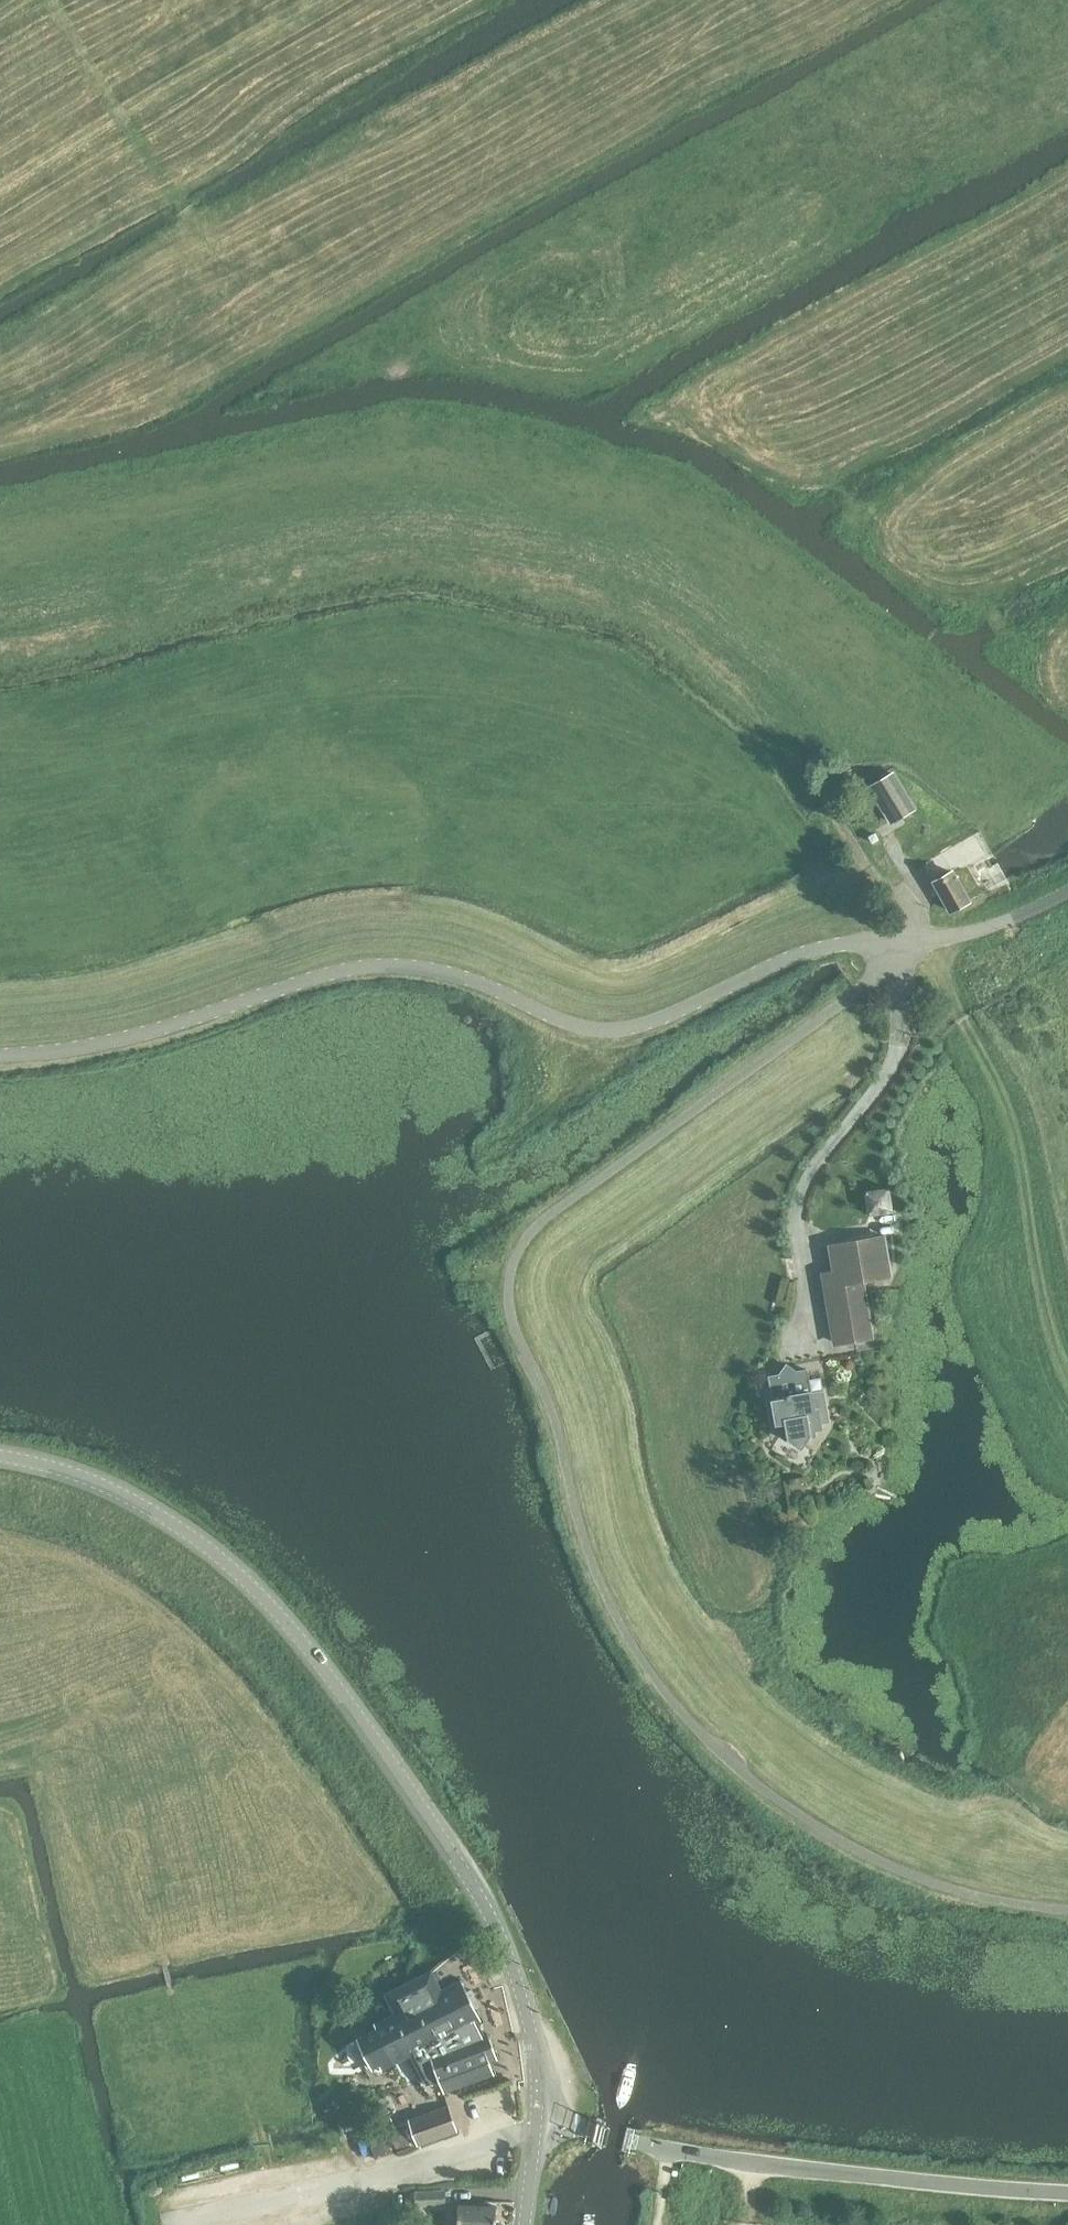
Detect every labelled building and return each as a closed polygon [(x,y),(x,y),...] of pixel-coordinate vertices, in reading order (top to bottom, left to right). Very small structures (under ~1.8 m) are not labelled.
[(892,774),(868,789),(890,825),(914,810),(892,774)] [(953,909),(972,899),(955,868),(936,879),(953,909)] [(871,1212),(895,1208),(891,1184),(866,1189),(871,1212)] [(835,1272),(826,1274),(838,1342),(872,1337),(862,1280),(890,1275),(884,1237),(830,1246),(835,1272)] [(879,1290),(871,1291),(872,1300),(881,1298),(879,1290)] [(819,1377),(806,1380),(804,1370),(769,1377),(777,1424),(779,1436),(784,1440),(788,1439),(802,1449),(811,1437),(817,1436),(816,1427),(820,1427),(817,1410),(826,1408),(822,1390),(819,1377)] [(470,1994),(463,1981),(443,1990),(434,1970),(387,1993),(397,2013),(376,2023),(379,2028),(359,2038),(373,2068),(381,2064),(383,2069),(395,2063),(396,2063),(408,2057),(407,2055),(412,2053),(425,2079),(429,2085),(441,2081),(445,2092),(495,2074),(491,2062),(499,2059),(490,2034),(485,2036),(479,2022),(483,2020),(477,2010),(474,2012),(471,2007),(480,2002),(474,1991),(470,1994)] [(458,2131),(449,2106),(408,2120),(409,2121),(386,2128),(398,2152),(417,2146),(417,2145),(458,2131)] [(448,2189),(416,2190),(417,2205),(449,2203),(448,2189)] [(417,2205),(416,2213),(447,2214),(447,2206),(417,2205)] [(458,2205),(458,2224),(496,2224),(496,2207),(458,2205)]
